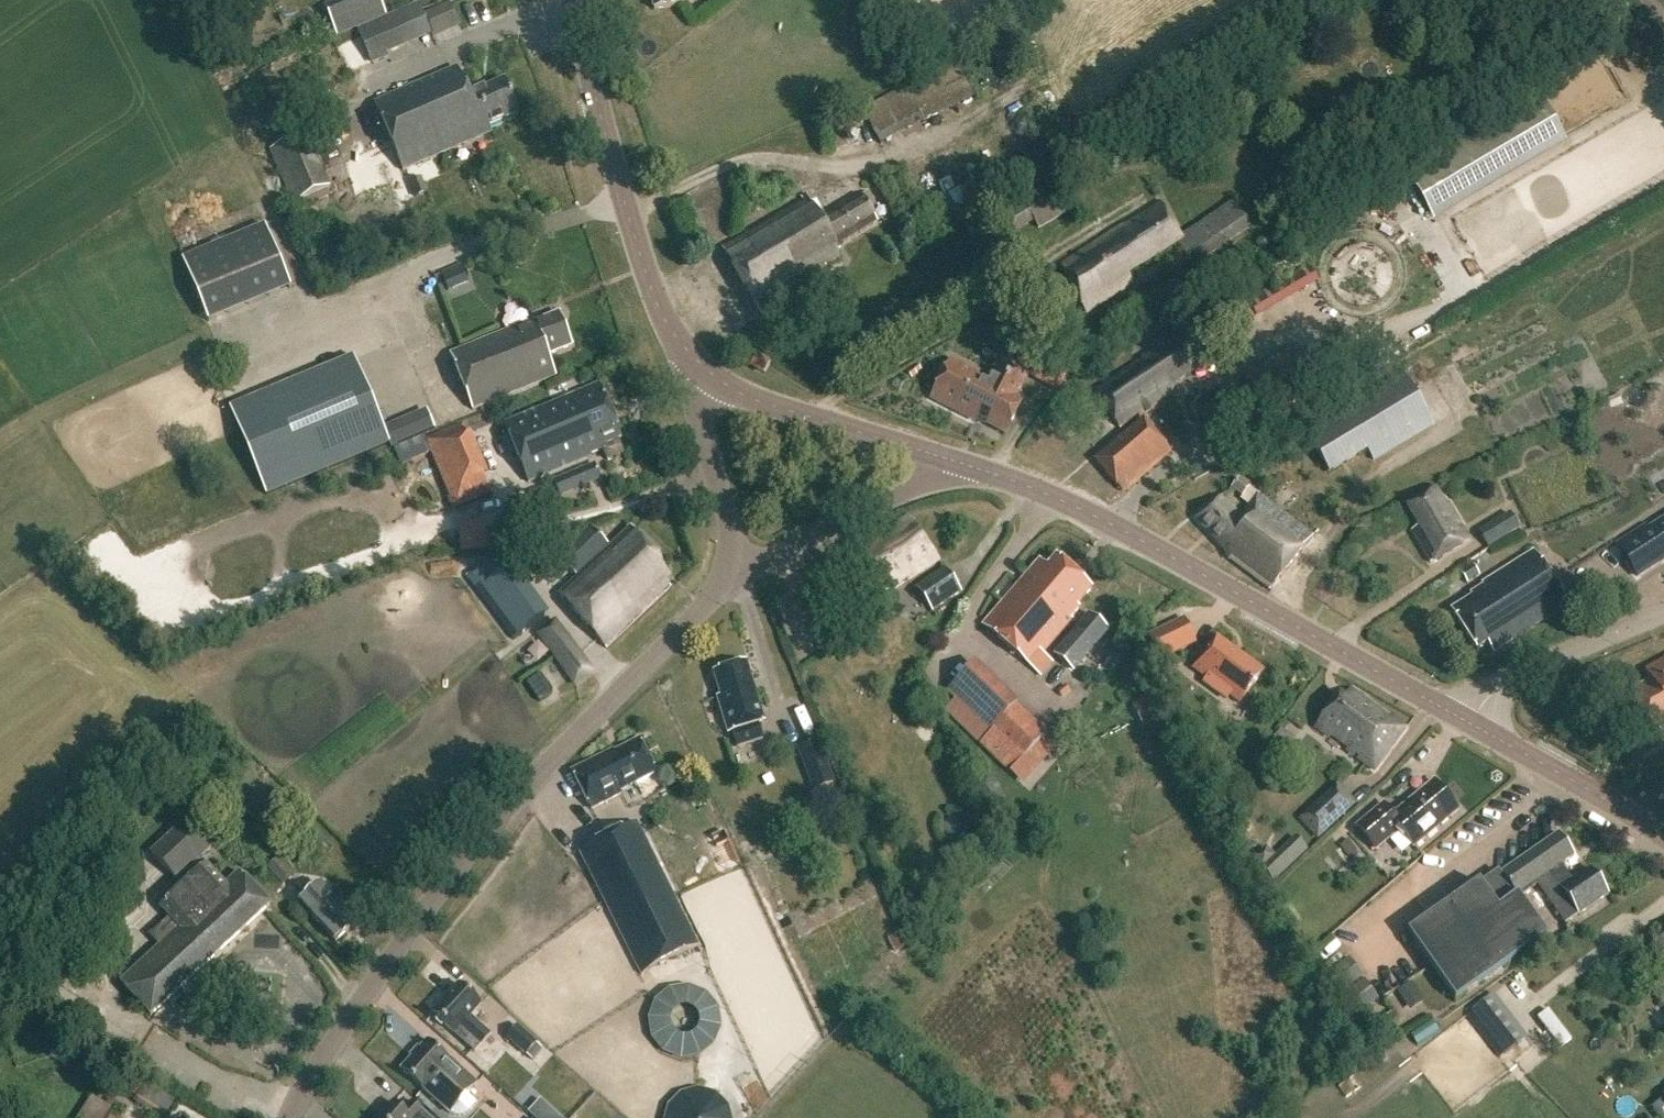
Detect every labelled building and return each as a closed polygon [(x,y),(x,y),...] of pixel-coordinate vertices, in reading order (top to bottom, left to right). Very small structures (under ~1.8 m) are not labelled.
[(324,8),(337,36),(386,15),(380,0),(343,0),(324,8)] [(654,11),(684,7),(683,0),(652,0),(654,11)] [(429,33),(418,6),(359,32),(372,63),(387,56),(386,52),(429,33)] [(374,106),(403,172),(492,134),(489,127),(519,114),(505,82),(469,97),(458,70),(374,106)] [(1429,217),(1563,138),(1539,98),(1406,177),(1429,217)] [(308,134),(271,150),(294,202),(331,186),(308,134)] [(415,177),(405,182),(411,196),(421,192),(415,177)] [(942,198),(955,221),(989,202),(977,179),(942,198)] [(723,249),(723,248),(722,249),(762,317),(763,316),(830,277),(825,268),(839,260),(836,248),(877,223),(862,197),(821,221),(809,198),(808,199),(806,195),(801,198),(803,202),(723,249)] [(1249,229),(1233,204),(1207,222),(1213,232),(1190,248),(1199,263),(1249,229)] [(1024,205),(997,222),(1009,242),(1036,225),(1024,205)] [(1061,265),(1086,313),(1132,283),(1127,276),(1182,240),(1162,205),(1126,227),(1125,226),(1061,265)] [(212,314),(297,286),(275,217),(189,244),(212,314)] [(162,240),(165,253),(187,249),(184,235),(162,240)] [(1309,267),(1247,302),(1255,315),(1316,278),(1309,267)] [(548,357),(572,347),(559,315),(535,324),(534,322),(450,356),(473,411),(556,377),(548,357)] [(1185,329),(1094,390),(1120,430),(1172,395),(1168,389),(1207,362),(1185,329)] [(230,409),(266,496),(389,444),(390,444),(386,435),(384,429),(354,357),(230,409)] [(757,358),(751,366),(764,375),(770,367),(757,358)] [(977,419),(1006,434),(1022,402),(1015,399),(1020,388),(993,374),(988,385),(975,378),(977,375),(951,362),(932,400),(976,422),(977,419)] [(1402,372),(1304,427),(1327,472),(1367,449),(1373,460),(1432,425),(1402,372)] [(599,386),(504,425),(528,484),(591,458),(590,456),(603,450),(608,461),(622,455),(617,441),(621,439),(599,386)] [(392,433),(386,435),(390,444),(389,444),(391,449),(398,446),(397,445),(435,429),(429,416),(391,432),(392,433)] [(1168,451),(1139,419),(1093,459),(1122,491),(1168,451)] [(423,438),(394,450),(401,466),(431,454),(440,475),(455,468),(446,448),(466,439),(461,425),(426,441),(430,449),(428,450),(423,438)] [(595,466),(554,483),(559,496),(601,479),(595,466)] [(1229,488),(1251,505),(1241,518),(1222,498),(1197,521),(1224,549),(1229,561),(1270,592),(1313,537),(1237,477),(1229,488)] [(483,478),(448,493),(455,510),(490,495),(483,478)] [(1409,533),(1427,566),(1468,547),(1451,509),(1448,511),(1437,489),(1407,506),(1419,528),(1409,533)] [(1477,534),(1487,549),(1517,530),(1508,515),(1477,534)] [(938,560),(908,518),(873,541),(876,546),(851,562),(876,601),(901,586),(938,560)] [(1617,546),(1637,577),(1663,560),(1663,521),(1649,531),(1647,527),(1617,546)] [(511,527),(466,529),(467,546),(512,544),(511,527)] [(561,541),(545,556),(553,566),(559,560),(575,576),(608,546),(592,529),(570,550),(561,541)] [(634,532),(622,543),(619,540),(560,596),(606,649),(671,588),(663,580),(668,576),(655,563),(660,559),(634,532)] [(1452,611),(1477,651),(1488,644),(1493,653),(1567,606),(1533,553),(1483,584),(1484,587),(1471,595),(1473,598),(1452,611)] [(511,639),(546,612),(502,556),(468,581),(511,639)] [(982,627),(1044,680),(1055,668),(1041,656),(1072,621),(1070,619),(1079,609),(1077,607),(1092,589),(1057,558),(1048,568),(1039,561),(982,627)] [(1460,576),(1467,587),(1480,579),(1472,568),(1460,576)] [(916,590),(932,613),(961,593),(945,569),(916,590)] [(534,635),(574,685),(592,671),(552,620),(534,635)] [(1148,637),(1160,661),(1195,644),(1184,620),(1148,637)] [(1090,630),(1056,670),(1076,688),(1110,647),(1090,630)] [(1230,695),(1240,703),(1263,672),(1217,638),(1194,669),(1207,679),(1203,683),(1226,700),(1230,695)] [(1651,734),(1663,727),(1663,661),(1645,671),(1651,683),(1630,695),(1651,734)] [(942,710),(1007,772),(1045,733),(1014,705),(1017,703),(974,662),(944,691),(952,699),(942,710)] [(733,734),(737,748),(764,740),(759,726),(765,724),(747,664),(715,674),(722,698),(718,700),(729,735),(733,734)] [(1337,699),(1315,727),(1373,772),(1405,729),(1352,690),(1343,703),(1337,699)] [(1136,700),(1149,725),(1167,716),(1154,691),(1136,700)] [(1259,765),(1270,774),(1296,741),(1285,732),(1259,765)] [(591,810),(622,794),(619,790),(630,785),(630,787),(657,773),(639,740),(623,749),(624,752),(615,756),(613,750),(571,772),(591,810)] [(812,744),(793,750),(806,792),(825,786),(812,744)] [(1457,811),(1434,782),(1425,789),(1393,816),(1384,805),(1356,827),(1375,850),(1399,830),(1413,848),(1449,818),(1457,811)] [(1301,821),(1321,841),(1359,804),(1338,784),(1301,821)] [(160,948),(121,984),(151,1017),(270,906),(240,874),(225,887),(200,860),(213,848),(188,821),(151,855),(182,889),(161,909),(170,919),(150,937),(160,948)] [(634,821),(577,850),(638,973),(696,944),(634,821)] [(1406,932),(1454,1001),(1546,937),(1519,898),(1538,885),(1565,925),(1578,916),(1608,896),(1590,870),(1572,882),(1561,866),(1574,856),(1559,834),(1482,887),(1479,882),(1406,932)] [(737,865),(727,844),(711,852),(721,873),(737,865)] [(266,871),(280,887),(291,876),(277,861),(266,871)] [(335,890),(329,895),(320,885),(299,904),(335,943),(356,924),(342,910),(348,904),(335,890)] [(905,948),(898,934),(885,940),(892,954),(905,948)] [(1652,946),(1663,960),(1663,936),(1652,946)] [(1362,977),(1350,959),(1324,977),(1337,995),(1362,977)] [(1663,979),(1651,989),(1663,1005),(1663,980),(1663,979)] [(1339,999),(1353,1018),(1378,1000),(1364,981),(1339,999)] [(463,1041),(475,1052),(491,1035),(471,1017),(481,1005),(459,984),(432,1014),(455,1034),(460,1028),(468,1035),(463,1041)] [(671,1044),(683,1026),(672,1019),(660,1037),(671,1044)] [(541,1040),(522,1024),(512,1037),(530,1053),(541,1040)] [(450,1113),(455,1116),(460,1117),(465,1116),(469,1113),(477,1104),(467,1095),(476,1085),(428,1041),(419,1050),(418,1049),(411,1056),(413,1058),(401,1070),(450,1114),(450,1113)] [(161,1117),(162,1117),(176,1096),(138,1072),(127,1090),(135,1095),(132,1099),(161,1117)] [(403,1112),(393,1103),(380,1117),(430,1117),(412,1102),(403,1112)] [(105,1106),(97,1117),(123,1117),(105,1106)]
